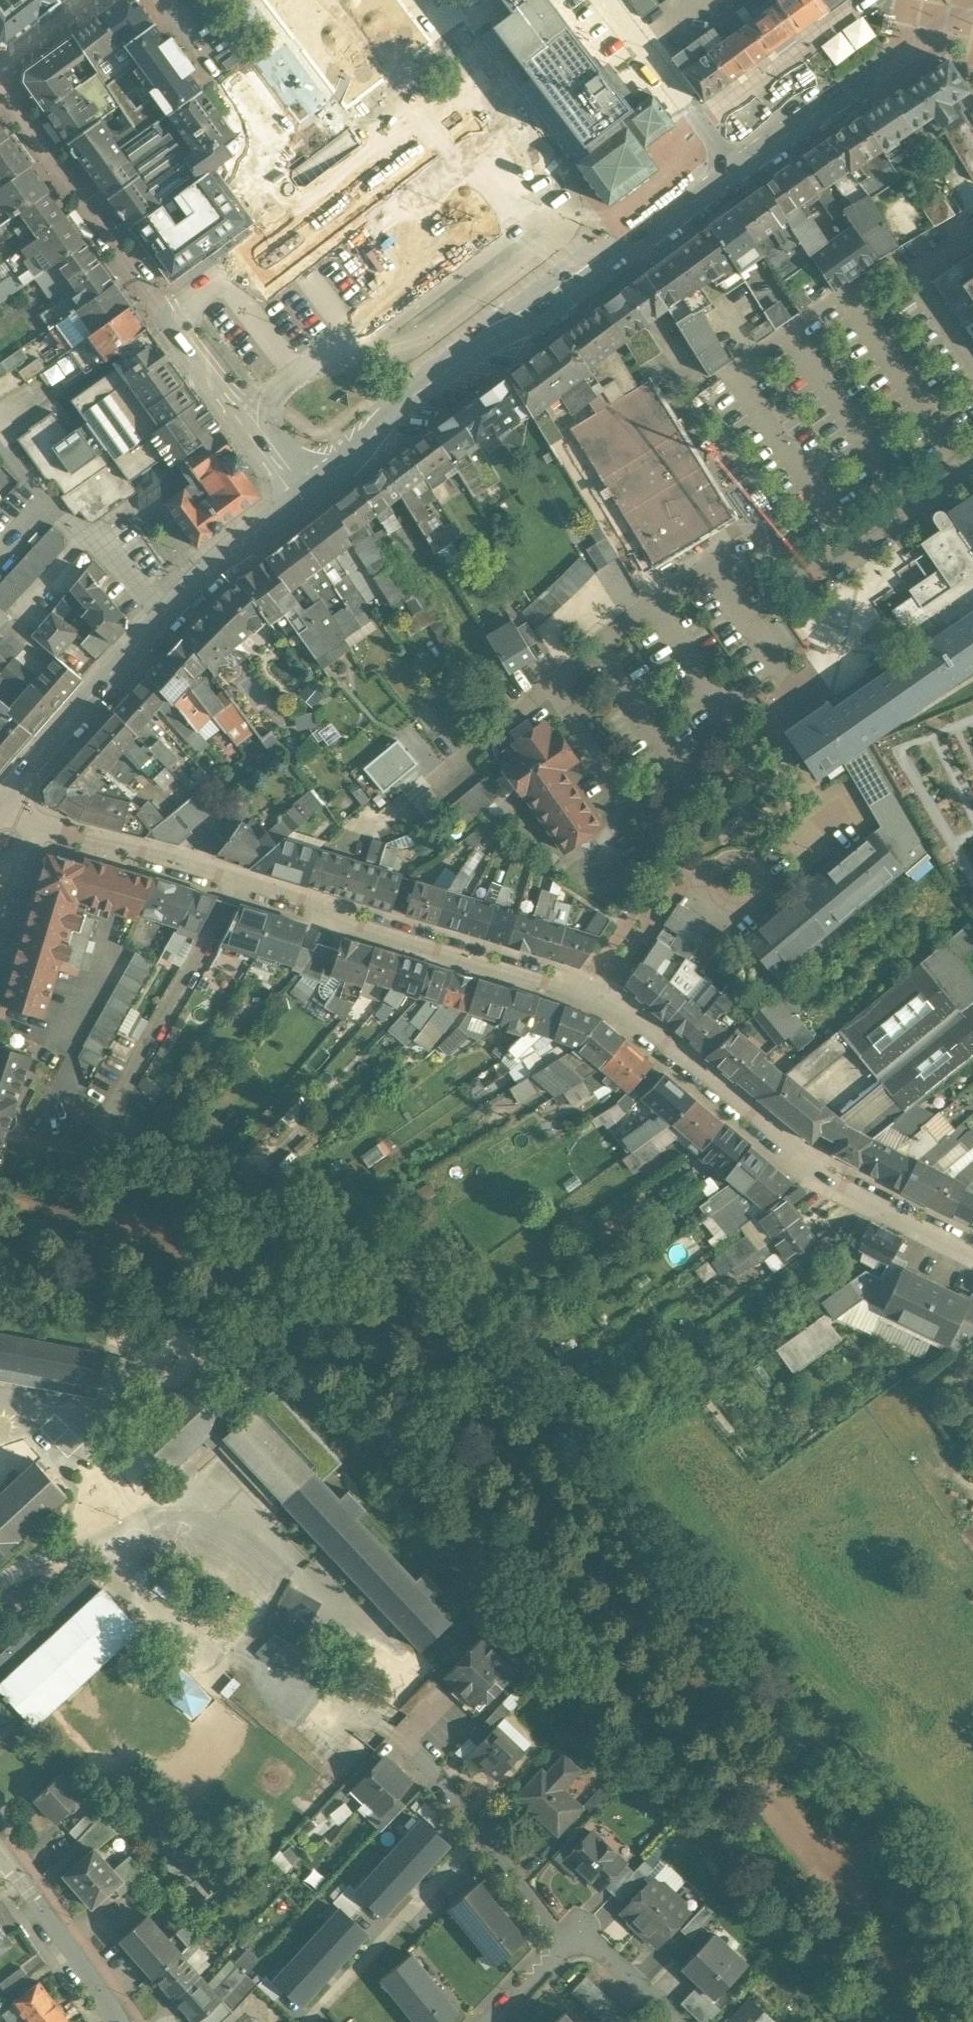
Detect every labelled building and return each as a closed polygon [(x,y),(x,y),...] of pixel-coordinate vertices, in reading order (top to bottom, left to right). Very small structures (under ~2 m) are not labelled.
[(20,0),(10,0),(0,7),(0,44),(6,45),(62,2),(61,0),(30,0),(29,1),(30,2),(25,6),(20,0)] [(201,89),(190,73),(196,69),(172,37),(165,41),(136,0),(119,0),(100,14),(137,61),(106,85),(119,105),(131,123),(138,134),(201,89)] [(584,147),(586,145),(632,110),(549,0),(501,0),(510,12),(492,26),(584,147)] [(656,0),(629,0),(642,18),(660,5),(656,0)] [(775,3),(796,32),(828,9),(821,0),(779,0),(775,3)] [(828,9),(840,0),(821,0),(828,9)] [(775,3),(745,25),(766,55),(796,32),(775,3)] [(735,12),(713,28),(722,42),(745,25),(735,12)] [(137,61),(100,14),(73,35),(87,56),(98,72),(106,84),(106,85),(137,61)] [(839,64),(880,35),(866,15),(825,45),(839,64)] [(722,42),(708,53),(730,81),(766,55),(745,25),(722,42)] [(722,42),(713,28),(698,39),(708,53),(722,42)] [(87,56),(74,37),(65,43),(79,62),(87,56)] [(698,39),(672,58),(704,101),(730,81),(708,53),(698,39)] [(79,62),(65,43),(24,73),(23,79),(45,110),(74,89),(81,84),(70,68),(79,62)] [(325,51),(377,120),(410,95),(394,74),(370,92),(358,76),(366,70),(356,57),(343,66),(329,48),(325,51)] [(920,79),(949,121),(957,115),(949,104),(959,98),(969,91),(948,60),(920,79)] [(106,84),(98,72),(81,84),(74,89),(98,121),(101,118),(119,105),(106,84)] [(949,121),(920,79),(901,92),(900,90),(889,97),(912,130),(933,115),(940,126),(949,121)] [(98,121),(74,89),(45,110),(68,142),(69,144),(69,143),(99,122),(98,121)] [(99,122),(69,143),(130,228),(137,223),(208,172),(209,172),(234,155),(231,151),(233,141),(237,138),(201,89),(138,134),(131,123),(118,131),(110,131),(101,118),(98,121),(99,122)] [(632,110),(586,145),(591,153),(576,164),(608,206),(658,168),(643,148),(675,124),(653,94),(632,110)] [(889,97),(859,117),(882,150),(890,161),(905,151),(897,140),(912,130),(889,97)] [(962,111),(966,109),(959,98),(949,104),(957,115),(949,121),(940,126),(972,180),(972,129),(962,111)] [(859,117),(827,139),(849,170),(850,172),(882,150),(859,117)] [(0,142),(0,187),(30,166),(8,137),(0,142)] [(849,170),(827,139),(803,156),(825,187),(834,181),(849,170)] [(882,150),(850,172),(869,197),(870,198),(900,178),(890,161),(882,150)] [(803,155),(775,176),(776,177),(764,185),(785,216),(798,207),(805,201),(825,187),(803,156),(803,155)] [(0,187),(0,214),(6,222),(20,213),(48,192),(30,166),(0,187)] [(849,170),(834,181),(853,206),(869,197),(850,172),(849,170)] [(208,172),(137,223),(142,229),(140,238),(171,281),(207,255),(203,250),(244,220),(209,172),(208,172)] [(764,185),(732,209),(755,243),(773,230),(787,219),(785,216),(764,185)] [(842,212),(825,187),(805,201),(809,205),(819,198),(834,220),(844,214),(842,212)] [(48,192),(20,213),(23,218),(38,238),(67,218),(48,192)] [(242,193),(235,199),(247,214),(254,208),(242,193)] [(941,195),(921,207),(934,227),(955,215),(941,195)] [(853,206),(842,212),(844,214),(853,227),(876,259),(898,247),(870,198),(869,197),(853,206)] [(828,245),(809,216),(806,219),(798,207),(785,216),(787,219),(791,226),(801,241),(811,257),(828,245)] [(755,243),(732,209),(710,225),(735,264),(739,271),(762,254),(755,243)] [(0,227),(0,230),(5,237),(21,226),(23,218),(20,213),(6,222),(0,227)] [(38,238),(7,259),(17,274),(11,277),(20,289),(36,277),(85,243),(67,218),(38,238)] [(787,219),(773,230),(777,236),(791,226),(787,219)] [(675,251),(698,286),(699,285),(701,287),(735,264),(710,225),(675,251)] [(791,226),(777,236),(787,251),(801,241),(791,226)] [(853,227),(828,245),(811,257),(813,260),(833,290),(876,260),(876,259),(853,227)] [(787,251),(768,264),(781,283),(813,260),(811,257),(801,241),(787,251)] [(85,243),(36,277),(55,305),(41,315),(50,328),(84,304),(114,283),(85,243)] [(698,286),(675,251),(645,273),(666,307),(698,286)] [(933,281),(965,327),(972,321),(972,300),(962,285),(972,277),(972,253),(933,281)] [(666,307),(645,273),(622,290),(645,325),(667,308),(666,307)] [(0,285),(0,302),(20,289),(11,277),(0,285)] [(962,285),(972,300),(972,277),(962,285)] [(50,328),(49,328),(67,353),(70,351),(85,340),(101,328),(102,326),(103,327),(131,307),(114,283),(50,328)] [(698,286),(666,307),(667,308),(676,323),(699,309),(702,314),(714,306),(701,287),(699,285),(698,286)] [(645,325),(622,290),(599,308),(624,341),(624,340),(643,326),(645,325)] [(779,305),(765,314),(775,330),(789,320),(779,305)] [(131,307),(103,327),(102,326),(101,328),(85,340),(70,351),(86,374),(114,353),(113,352),(118,348),(117,348),(146,327),(131,307)] [(624,341),(599,308),(594,311),(563,334),(588,368),(614,348),(619,345),(624,341)] [(699,309),(676,323),(709,376),(729,362),(702,314),(699,309)] [(643,326),(624,340),(640,366),(662,352),(648,330),(643,326)] [(136,395),(176,369),(155,339),(150,343),(144,334),(119,352),(121,356),(113,362),(117,367),(136,395)] [(536,354),(560,396),(571,413),(588,400),(596,412),(611,403),(588,368),(563,334),(536,354)] [(0,363),(0,377),(28,357),(21,348),(0,363)] [(638,387),(618,353),(614,348),(588,368),(611,403),(638,387)] [(560,396),(536,354),(508,375),(529,411),(550,445),(562,436),(549,414),(544,408),(560,396)] [(38,357),(19,371),(26,382),(46,368),(38,357)] [(150,434),(160,427),(136,395),(117,367),(72,400),(88,422),(70,435),(53,412),(29,429),(30,430),(18,439),(29,455),(32,453),(52,481),(55,480),(64,494),(61,496),(75,515),(81,511),(88,521),(94,522),(109,511),(110,506),(121,498),(126,499),(138,491),(131,481),(165,456),(150,434)] [(176,369),(136,395),(160,427),(199,401),(176,369)] [(483,394),(506,428),(529,411),(508,375),(483,394)] [(638,387),(611,403),(596,412),(570,429),(654,565),(712,529),(732,518),(649,380),(638,387)] [(506,428),(483,394),(458,412),(476,442),(477,441),(493,429),(497,435),(506,428)] [(150,434),(165,456),(172,465),(177,462),(221,430),(199,401),(160,427),(150,434)] [(476,442),(458,412),(432,431),(449,458),(454,467),(455,467),(474,497),(501,480),(477,441),(476,442)] [(221,430),(177,462),(192,483),(185,488),(185,487),(165,502),(165,503),(197,548),(225,526),(224,524),(260,497),(261,495),(241,469),(247,465),(221,430)] [(449,458),(432,431),(408,450),(430,486),(432,489),(448,478),(445,474),(454,467),(449,458)] [(452,541),(431,507),(426,510),(423,505),(418,496),(430,486),(408,450),(384,468),(399,491),(401,495),(436,553),(452,541)] [(384,468),(360,486),(377,513),(374,515),(382,520),(392,513),(393,512),(388,505),(401,495),(399,491),(384,468)] [(377,513),(360,486),(329,509),(347,536),(374,515),(377,513)] [(430,486),(418,496),(423,505),(437,497),(432,489),(430,486)] [(835,711),(829,703),(787,733),(816,775),(849,752),(863,743),(972,667),(972,495),(948,512),(954,521),(952,522),(945,512),(943,511),(940,510),(936,511),(934,513),(934,515),(933,517),(933,519),(933,520),(934,521),(940,530),(927,539),(944,565),(909,590),(919,605),(907,612),(909,615),(907,617),(917,632),(911,637),(921,651),(835,711)] [(347,536),(329,509),(314,521),(336,555),(351,543),(347,536)] [(392,513),(382,520),(386,528),(387,529),(397,522),(392,513)] [(374,515),(347,536),(362,560),(373,576),(373,577),(382,590),(384,594),(399,585),(389,567),(373,539),(378,537),(377,535),(386,528),(382,520),(374,515)] [(336,555),(314,521),(299,533),(321,566),(336,555)] [(619,557),(597,521),(587,527),(596,542),(586,549),(599,569),(619,557)] [(397,522),(387,529),(394,542),(405,535),(397,522)] [(0,583),(0,609),(4,613),(65,547),(64,535),(53,525),(0,583)] [(321,566),(299,533),(283,545),(306,578),(316,571),(321,566)] [(405,535),(394,542),(399,549),(403,557),(414,550),(405,535)] [(351,543),(336,555),(347,571),(362,560),(351,543)] [(306,578),(283,545),(267,558),(290,590),(295,586),(306,578)] [(403,557),(399,549),(391,553),(397,562),(403,572),(410,568),(403,557)] [(336,555),(321,566),(332,583),(347,571),(336,555)] [(580,557),(556,581),(572,597),(596,573),(580,557)] [(290,590),(267,558),(253,569),(272,596),(294,627),(294,628),(306,645),(321,635),(304,611),(290,590)] [(362,560),(347,571),(358,588),(373,577),(373,576),(362,560)] [(410,568),(403,572),(397,562),(389,567),(399,585),(384,594),(400,618),(413,610),(414,612),(431,602),(410,568)] [(332,583),(321,566),(316,571),(320,577),(310,584),(317,593),(321,598),(332,615),(346,604),(343,600),(332,583)] [(127,619),(86,569),(70,588),(88,608),(82,616),(91,624),(112,643),(127,627),(127,619)] [(272,596),(253,569),(239,579),(258,606),(272,596)] [(347,571),(332,583),(343,600),(353,592),(358,588),(347,571)] [(373,577),(358,588),(365,599),(378,592),(382,590),(373,577)] [(238,580),(208,608),(209,609),(235,645),(266,617),(258,606),(239,579),(238,580)] [(556,581),(522,612),(537,628),(571,597),(556,581)] [(305,588),(299,592),(295,586),(290,590),(304,611),(314,603),(308,596),(310,594),(305,588)] [(368,618),(353,592),(343,600),(346,604),(359,624),(360,624),(368,618)] [(378,592),(365,599),(371,609),(383,601),(378,592)] [(272,596),(258,606),(266,617),(271,624),(279,618),(281,621),(280,621),(288,632),(294,628),(294,627),(272,596)] [(314,603),(304,611),(321,635),(321,636),(338,624),(332,615),(321,598),(314,603)] [(431,602),(414,612),(423,627),(429,623),(440,617),(431,602)] [(346,604),(332,615),(338,624),(338,625),(345,637),(350,633),(353,631),(361,626),(360,624),(359,624),(346,604)] [(235,645),(209,609),(207,611),(207,610),(184,634),(208,665),(215,675),(229,662),(224,655),(235,645)] [(82,616),(75,610),(70,615),(86,630),(91,624),(82,616)] [(411,636),(424,629),(423,627),(414,612),(413,610),(400,618),(411,636)] [(51,611),(31,635),(55,655),(75,632),(51,611)] [(464,658),(440,617),(429,623),(453,664),(464,658)] [(512,620),(486,636),(510,674),(535,658),(529,647),(517,628),(512,620)] [(538,641),(527,622),(517,628),(529,647),(538,641)] [(86,630),(77,641),(78,647),(95,662),(112,643),(91,624),(86,630)] [(338,624),(321,636),(330,648),(345,637),(338,625),(338,624)] [(208,665),(184,634),(164,656),(188,683),(199,674),(208,665)] [(0,636),(0,653),(9,662),(14,657),(15,657),(18,653),(0,636)] [(9,662),(0,653),(0,673),(9,662)] [(55,656),(37,676),(63,699),(81,678),(55,656)] [(188,683),(164,656),(148,674),(169,698),(173,702),(188,683)] [(14,657),(9,662),(0,673),(0,676),(8,683),(21,694),(22,694),(37,677),(15,657),(14,657)] [(169,698),(148,674),(131,693),(152,716),(161,706),(169,698)] [(224,705),(199,674),(188,683),(205,705),(213,715),(224,706),(224,705)] [(8,683),(0,676),(0,694),(8,683)] [(37,677),(22,694),(21,694),(10,707),(6,711),(32,734),(63,699),(37,676),(37,677)] [(8,683),(0,694),(0,699),(10,707),(21,694),(8,683)] [(195,692),(180,709),(188,719),(190,721),(205,705),(195,692)] [(152,716),(131,693),(114,711),(136,733),(143,726),(152,716)] [(173,702),(169,698),(161,706),(170,715),(168,717),(179,728),(188,719),(180,709),(173,702)] [(0,699),(0,712),(3,714),(5,711),(6,711),(10,707),(0,699)] [(245,718),(231,699),(224,705),(224,706),(213,715),(227,732),(245,718)] [(205,705),(190,721),(198,731),(206,723),(213,715),(205,705)] [(16,753),(32,734),(6,711),(5,711),(3,714),(0,717),(0,739),(16,753)] [(136,733),(114,711),(96,732),(120,754),(137,734),(136,733)] [(227,732),(213,715),(206,723),(210,729),(210,733),(215,741),(227,732)] [(572,858),(615,830),(574,769),(590,758),(563,716),(520,744),(525,752),(509,763),(572,858)] [(511,731),(519,742),(539,726),(531,716),(511,731)] [(190,721),(188,719),(179,728),(192,741),(199,733),(198,731),(190,721)] [(159,738),(148,728),(147,729),(143,726),(136,733),(137,734),(150,747),(159,738)] [(75,755),(100,777),(120,754),(96,732),(75,755)] [(150,747),(137,734),(120,754),(127,761),(131,755),(141,765),(155,753),(150,747)] [(179,758),(159,738),(150,747),(167,765),(169,768),(175,762),(179,758)] [(0,739),(0,770),(16,753),(0,739)] [(919,840),(863,743),(849,752),(897,835),(906,851),(919,840)] [(404,752),(373,777),(390,802),(422,775),(404,752)] [(167,765),(155,753),(141,765),(153,778),(167,765)] [(100,777),(75,755),(45,787),(44,799),(79,820),(122,831),(138,811),(142,807),(113,781),(109,785),(100,777)] [(485,777),(448,807),(463,826),(494,800),(500,796),(485,777)] [(224,806),(206,786),(191,799),(208,820),(224,806)] [(444,804),(430,788),(413,803),(427,819),(444,804)] [(309,793),(294,806),(306,820),(321,807),(309,793)] [(167,819),(149,799),(142,807),(138,811),(155,829),(167,819)] [(155,829),(145,837),(177,845),(208,820),(191,799),(167,819),(155,829)] [(494,800),(479,813),(493,831),(509,818),(494,800)] [(267,832),(261,824),(260,825),(251,819),(246,825),(242,821),(239,825),(224,845),(216,855),(251,867),(277,845),(277,844),(283,839),(306,820),(294,806),(280,817),(282,820),(267,832)] [(155,829),(138,811),(122,831),(145,837),(155,829)] [(234,819),(215,835),(224,845),(239,825),(234,819)] [(874,832),(843,859),(840,855),(773,911),(776,915),(746,940),(775,975),(903,868),(896,860),(906,851),(897,835),(885,845),(874,832)] [(318,849),(283,839),(277,844),(277,845),(251,867),(307,884),(318,849)] [(386,842),(375,839),(369,858),(374,860),(373,865),(379,867),(386,842)] [(400,847),(386,842),(379,867),(387,869),(389,864),(394,866),(400,847)] [(350,858),(318,849),(307,884),(341,895),(350,858)] [(119,913),(132,871),(85,857),(83,864),(71,905),(79,901),(119,913)] [(32,932),(66,944),(75,913),(71,905),(83,864),(65,858),(61,872),(57,874),(50,872),(32,932)] [(350,858),(341,895),(367,903),(379,867),(373,865),(350,858)] [(387,869),(379,867),(367,903),(394,911),(405,875),(387,869)] [(460,868),(447,889),(447,890),(448,890),(447,890),(460,894),(462,887),(470,874),(460,868)] [(132,871),(119,913),(136,918),(139,911),(156,878),(132,871)] [(197,891),(156,878),(139,911),(180,925),(181,923),(197,891)] [(447,889),(416,880),(405,914),(437,924),(447,890),(447,889)] [(494,881),(486,902),(494,904),(502,884),(494,881)] [(543,889),(536,912),(532,916),(542,919),(548,900),(551,892),(543,889)] [(460,894),(447,890),(437,924),(461,931),(471,897),(460,894)] [(216,897),(197,891),(181,923),(193,927),(199,929),(216,897)] [(486,902),(471,897),(461,931),(484,938),(494,904),(486,902)] [(548,900),(542,919),(553,922),(552,917),(556,902),(548,900)] [(518,912),(494,904),(484,938),(508,945),(518,912)] [(271,914),(241,905),(221,945),(257,956),(271,914)] [(728,938),(678,905),(666,924),(716,957),(728,938)] [(611,919),(598,911),(588,929),(585,932),(600,936),(611,919)] [(532,916),(518,912),(508,945),(532,953),(542,919),(532,916)] [(75,913),(66,944),(86,952),(92,954),(96,942),(90,940),(96,919),(75,913)] [(306,925),(271,914),(257,956),(257,957),(279,964),(280,959),(294,964),(300,946),(306,925)] [(553,922),(542,919),(532,953),(556,960),(566,926),(553,922)] [(945,942),(958,959),(972,947),(972,920),(945,942)] [(180,925),(167,949),(173,952),(177,954),(193,927),(181,923),(180,925)] [(585,932),(566,926),(556,960),(579,967),(600,936),(585,932)] [(676,937),(662,929),(657,938),(670,946),(676,937)] [(66,944),(32,932),(9,1006),(37,1015),(45,988),(52,990),(60,964),(66,944)] [(361,942),(343,936),(338,950),(335,949),(332,960),(327,958),(322,972),(323,972),(331,975),(325,984),(326,984),(324,987),(323,990),(325,994),(331,998),(326,1005),(336,1012),(344,1018),(346,1015),(363,985),(366,979),(365,979),(375,946),(374,946),(374,947),(361,943),(361,942)] [(669,947),(656,938),(643,959),(656,970),(669,947)] [(945,942),(921,962),(961,1012),(963,1011),(962,1009),(972,999),(972,977),(958,959),(945,942)] [(86,952),(66,944),(60,964),(80,970),(86,952)] [(314,950),(300,946),(294,964),(292,969),(301,972),(312,954),(314,950)] [(402,954),(375,946),(365,979),(366,979),(386,985),(392,987),(402,954)] [(173,952),(167,949),(159,961),(166,965),(173,952)] [(78,1057),(99,1069),(156,963),(136,952),(78,1057)] [(327,958),(312,954),(301,972),(301,973),(320,981),(323,972),(322,972),(327,958)] [(430,963),(402,954),(392,987),(406,992),(420,996),(430,963)] [(686,958),(679,969),(669,981),(681,991),(695,970),(698,965),(686,958)] [(643,959),(627,982),(628,989),(648,1006),(669,981),(656,970),(643,959)] [(921,962),(838,1030),(850,1045),(879,1080),(961,1012),(921,962)] [(453,970),(430,963),(420,996),(442,1003),(443,1003),(453,970)] [(480,978),(453,970),(443,1003),(451,1005),(469,1011),(480,978)] [(681,991),(669,981),(648,1006),(666,1022),(687,997),(703,977),(695,970),(681,991)] [(512,988),(480,978),(469,1011),(501,1021),(512,988)] [(712,984),(701,997),(711,1005),(722,993),(721,992),(712,984)] [(386,985),(380,996),(385,999),(392,987),(386,985)] [(406,992),(392,987),(385,999),(397,1007),(406,992)] [(736,995),(726,987),(721,992),(722,993),(731,1001),(736,995)] [(539,997),(512,988),(501,1021),(496,1025),(524,1033),(525,1033),(529,1029),(539,997)] [(800,1007),(786,989),(776,998),(790,1016),(794,1013),(800,1007)] [(731,1001),(722,993),(711,1005),(720,1012),(722,1012),(731,1001)] [(566,1005),(539,997),(529,1029),(542,1034),(556,1038),(566,1005)] [(695,1004),(687,997),(666,1022),(685,1037),(705,1012),(695,1004)] [(711,1005),(701,997),(695,1004),(705,1012),(711,1005)] [(790,1016),(776,998),(754,1014),(778,1043),(790,1034),(802,1023),(794,1013),(790,1016)] [(962,1009),(963,1011),(961,1012),(972,1028),(972,999),(962,1009)] [(442,1003),(429,1020),(439,1028),(452,1012),(449,1010),(451,1005),(443,1003),(442,1003)] [(600,1018),(566,1005),(556,1038),(563,1041),(577,1047),(600,1018)] [(720,1012),(711,1005),(705,1012),(716,1020),(716,1016),(720,1012)] [(705,1012),(685,1037),(706,1055),(732,1034),(729,1031),(719,1023),(716,1020),(705,1012)] [(879,1080),(882,1083),(897,1101),(905,1111),(972,1057),(972,1028),(961,1012),(879,1080)] [(420,1014),(413,1024),(421,1030),(429,1020),(420,1014)] [(736,1025),(725,1016),(719,1023),(729,1031),(736,1025)] [(624,1038),(600,1018),(577,1047),(572,1050),(578,1054),(581,1051),(600,1066),(624,1038)] [(429,1020),(421,1030),(431,1038),(439,1028),(429,1020)] [(802,1023),(790,1034),(800,1048),(814,1037),(802,1023)] [(459,1026),(447,1037),(455,1044),(468,1034),(459,1026)] [(139,1037),(125,1029),(114,1048),(128,1056),(139,1037)] [(542,1034),(529,1029),(525,1033),(524,1033),(517,1040),(527,1048),(542,1034)] [(764,1055),(735,1030),(733,1032),(734,1032),(732,1034),(706,1055),(735,1079),(763,1056),(764,1055)] [(838,1030),(810,1053),(822,1068),(850,1045),(838,1030)] [(790,1034),(778,1043),(790,1057),(800,1048),(790,1034)] [(653,1063),(624,1038),(600,1066),(601,1067),(608,1073),(620,1083),(629,1090),(629,1091),(653,1063)] [(527,1048),(517,1040),(512,1046),(508,1052),(509,1052),(507,1055),(510,1058),(507,1060),(511,1064),(514,1062),(517,1066),(518,1066),(524,1061),(533,1054),(527,1048)] [(572,1050),(577,1047),(563,1041),(553,1048),(549,1043),(537,1051),(546,1066),(560,1057),(572,1050)] [(15,1090),(20,1092),(33,1056),(0,1045),(0,1085),(15,1090)] [(508,1052),(498,1048),(493,1057),(504,1061),(507,1055),(509,1052),(508,1052)] [(572,1050),(560,1057),(584,1078),(601,1067),(600,1066),(581,1051),(578,1054),(572,1050)] [(546,1066),(537,1051),(533,1054),(524,1061),(527,1065),(524,1067),(526,1071),(529,1069),(533,1074),(546,1066)] [(810,1053),(791,1069),(803,1084),(822,1068),(810,1053)] [(763,1056),(735,1079),(757,1097),(785,1074),(776,1067),(772,1063),(763,1056)] [(561,1092),(584,1078),(560,1057),(546,1066),(533,1074),(532,1075),(546,1086),(557,1095),(561,1092)] [(518,1066),(517,1066),(509,1071),(516,1085),(532,1075),(533,1074),(529,1069),(526,1071),(524,1067),(527,1065),(524,1061),(518,1066)] [(653,1063),(629,1091),(629,1090),(617,1102),(626,1111),(640,1097),(664,1073),(653,1063)] [(584,1078),(561,1092),(571,1105),(606,1084),(602,1080),(608,1073),(601,1067),(584,1078)] [(835,1114),(787,1072),(785,1074),(757,1097),(810,1141),(819,1132),(835,1114)] [(620,1083),(608,1073),(602,1080),(606,1084),(614,1091),(620,1083)] [(664,1073),(640,1097),(663,1118),(666,1116),(672,1122),(695,1099),(664,1073)] [(518,1103),(546,1086),(532,1075),(516,1085),(510,1089),(518,1103)] [(166,1091),(143,1077),(137,1086),(161,1100),(166,1091)] [(897,1101),(882,1083),(839,1116),(845,1122),(844,1124),(862,1133),(865,1127),(887,1109),(897,1101)] [(5,1135),(18,1099),(13,1098),(15,1090),(0,1085),(0,1133),(5,1135)] [(599,1113),(618,1101),(612,1091),(593,1103),(599,1113)] [(723,1122),(695,1099),(672,1122),(678,1127),(702,1148),(723,1122)] [(905,1111),(897,1101),(887,1109),(896,1119),(902,1115),(905,1112),(905,1111)] [(626,1111),(617,1102),(607,1109),(613,1116),(611,1117),(615,1124),(627,1113),(625,1112),(626,1111)] [(934,1118),(913,1106),(905,1112),(902,1115),(923,1126),(934,1118)] [(607,1109),(592,1118),(596,1126),(611,1117),(613,1116),(607,1109)] [(887,1109),(865,1127),(862,1133),(872,1138),(873,1139),(888,1126),(896,1119),(887,1109)] [(929,1130),(939,1141),(955,1128),(941,1112),(934,1118),(923,1126),(910,1138),(899,1144),(896,1151),(906,1156),(917,1139),(929,1130)] [(835,1114),(819,1132),(839,1141),(844,1124),(845,1122),(839,1116),(835,1114)] [(888,1126),(910,1138),(923,1126),(902,1115),(896,1119),(888,1126)] [(652,1117),(644,1123),(640,1119),(627,1128),(631,1133),(623,1139),(632,1151),(645,1142),(652,1137),(672,1122),(666,1116),(663,1118),(656,1123),(652,1117)] [(597,1128),(596,1126),(592,1118),(575,1129),(580,1138),(597,1128)] [(672,1122),(652,1137),(656,1142),(660,1148),(676,1136),(678,1127),(672,1122)] [(751,1146),(723,1122),(702,1148),(698,1152),(726,1176),(751,1146)] [(941,1174),(958,1160),(945,1154),(942,1152),(944,1146),(948,1148),(953,1139),(971,1148),(972,1146),(972,1127),(972,1128),(962,1123),(939,1141),(916,1161),(917,1161),(941,1174)] [(862,1133),(844,1124),(839,1141),(833,1153),(858,1166),(872,1138),(862,1133)] [(899,1144),(910,1138),(888,1126),(873,1139),(896,1151),(899,1144)] [(906,1156),(896,1151),(883,1179),(902,1189),(917,1161),(916,1161),(939,1141),(929,1130),(917,1139),(906,1156)] [(839,1141),(819,1132),(810,1141),(833,1153),(839,1141)] [(652,1137),(645,1142),(649,1147),(656,1142),(652,1137)] [(873,1139),(872,1138),(858,1166),(883,1179),(896,1151),(873,1139)] [(948,1148),(945,1154),(958,1160),(971,1148),(953,1139),(948,1148)] [(645,1142),(632,1151),(621,1159),(632,1173),(662,1151),(660,1148),(656,1142),(649,1147),(645,1142)] [(751,1146),(726,1176),(733,1182),(743,1190),(767,1160),(751,1146)] [(958,1160),(972,1168),(972,1149),(971,1148),(958,1160)] [(792,1181),(767,1160),(743,1190),(744,1191),(756,1201),(762,1207),(780,1194),(792,1181)] [(966,1186),(972,1180),(972,1168),(958,1160),(941,1174),(966,1186)] [(902,1189),(926,1202),(941,1174),(917,1161),(902,1189)] [(693,1170),(661,1193),(670,1205),(677,1200),(701,1183),(702,1183),(693,1170)] [(941,1174),(926,1202),(950,1214),(966,1186),(941,1174)] [(701,1183),(707,1192),(711,1198),(719,1192),(709,1177),(702,1183),(701,1183)] [(711,1198),(710,1198),(717,1209),(723,1205),(734,1197),(735,1197),(744,1191),(743,1190),(733,1182),(719,1192),(711,1198)] [(683,1208),(707,1192),(701,1183),(677,1200),(683,1208)] [(966,1186),(950,1214),(971,1225),(972,1226),(972,1190),(966,1186)] [(735,1197),(745,1209),(756,1201),(744,1191),(735,1197)] [(801,1217),(784,1196),(756,1217),(773,1238),(801,1217)] [(735,1197),(734,1197),(723,1205),(742,1226),(753,1218),(745,1209),(735,1197)] [(742,1226),(723,1205),(717,1209),(713,1212),(733,1233),(742,1226)] [(801,1217),(773,1238),(790,1260),(818,1239),(801,1217)] [(902,1237),(872,1221),(859,1247),(867,1251),(889,1262),(893,1255),(902,1237)] [(748,1233),(735,1242),(746,1257),(759,1247),(748,1233)] [(790,1260),(788,1261),(790,1265),(779,1273),(786,1282),(843,1242),(827,1234),(818,1239),(790,1260)] [(788,1261),(790,1260),(773,1238),(765,1243),(769,1247),(774,1253),(783,1265),(788,1261)] [(735,1242),(725,1249),(736,1264),(746,1257),(735,1242)] [(774,1253),(769,1247),(767,1248),(764,1244),(759,1247),(768,1258),(774,1253)] [(768,1258),(759,1247),(746,1257),(752,1264),(757,1271),(770,1262),(768,1258)] [(889,1262),(867,1251),(863,1258),(876,1265),(872,1273),(881,1277),(889,1262)] [(422,1260),(413,1255),(408,1264),(418,1269),(422,1260)] [(907,1262),(893,1255),(889,1262),(881,1277),(882,1278),(880,1281),(893,1288),(902,1268),(903,1268),(907,1262)] [(752,1264),(746,1257),(736,1264),(733,1267),(738,1274),(750,1265),(752,1264)] [(914,1328),(936,1284),(903,1268),(902,1268),(893,1288),(880,1281),(882,1278),(881,1277),(872,1273),(865,1270),(847,1283),(822,1301),(834,1319),(836,1318),(871,1333),(881,1312),(914,1328)] [(32,1273),(18,1271),(16,1283),(30,1285),(32,1273)] [(833,1272),(810,1289),(820,1303),(822,1301),(847,1283),(842,1277),(833,1272)] [(936,1284),(914,1328),(944,1342),(948,1344),(949,1344),(970,1300),(969,1299),(936,1284)] [(820,1303),(810,1289),(801,1296),(811,1309),(820,1303)] [(949,1344),(962,1360),(972,1335),(972,1293),(972,1292),(969,1299),(970,1300),(949,1344)] [(207,1311),(194,1306),(190,1316),(203,1321),(207,1311)] [(881,1312),(871,1333),(924,1359),(931,1342),(942,1348),(944,1342),(914,1328),(881,1312)] [(824,1315),(777,1349),(794,1373),(841,1339),(824,1315)] [(0,1334),(0,1379),(97,1397),(106,1353),(0,1334)] [(206,1372),(137,1436),(169,1470),(202,1439),(228,1415),(237,1406),(206,1372)] [(342,1462),(274,1389),(236,1425),(223,1437),(223,1438),(421,1649),(453,1620),(433,1598),(441,1590),(424,1572),(416,1580),(357,1518),(366,1509),(348,1490),(339,1499),(323,1481),(342,1462)] [(228,1415),(202,1439),(212,1449),(223,1438),(223,1437),(236,1425),(228,1415)] [(17,1540),(66,1494),(36,1461),(0,1495),(0,1557),(17,1540)] [(5,1651),(3,1650),(0,1652),(0,1741),(27,1716),(35,1726),(37,1724),(36,1723),(109,1656),(110,1656),(112,1655),(111,1654),(140,1628),(89,1573),(5,1651)] [(257,1649),(265,1658),(284,1640),(276,1631),(257,1649)] [(518,1669),(483,1635),(444,1676),(456,1688),(457,1687),(463,1693),(463,1694),(479,1709),(495,1693),(494,1692),(500,1686),(500,1687),(518,1669)] [(186,1669),(165,1692),(195,1719),(216,1696),(186,1669)] [(618,1695),(608,1682),(606,1684),(607,1685),(601,1690),(609,1700),(615,1695),(616,1696),(618,1695)] [(494,1711),(469,1738),(478,1746),(496,1727),(497,1728),(504,1721),(494,1711)] [(478,1746),(467,1758),(477,1768),(481,1763),(498,1779),(523,1753),(497,1728),(496,1727),(478,1746)] [(385,1756),(352,1791),(360,1799),(366,1799),(375,1808),(376,1809),(388,1797),(392,1801),(397,1796),(411,1781),(385,1756)] [(564,1756),(546,1775),(542,1770),(522,1792),(546,1814),(542,1819),(557,1833),(582,1808),(562,1789),(579,1770),(564,1756)] [(61,1774),(35,1798),(57,1821),(83,1798),(61,1774)] [(603,1784),(583,1804),(593,1813),(612,1792),(603,1784)] [(388,1797),(376,1809),(375,1808),(366,1817),(380,1831),(405,1805),(397,1796),(392,1801),(388,1797)] [(86,1814),(69,1831),(78,1840),(94,1822),(86,1814)] [(94,1822),(78,1840),(89,1852),(94,1848),(96,1849),(116,1831),(101,1815),(94,1822)] [(356,1892),(385,1917),(449,1842),(420,1817),(356,1892)] [(304,1824),(288,1841),(303,1855),(319,1838),(304,1824)] [(577,1831),(552,1857),(568,1872),(575,1865),(568,1858),(585,1839),(577,1831)] [(599,1845),(589,1835),(585,1839),(568,1858),(575,1865),(600,1888),(603,1884),(621,1866),(611,1856),(614,1852),(603,1841),(599,1845)] [(89,1852),(64,1875),(92,1907),(114,1887),(121,1895),(146,1873),(130,1855),(113,1869),(96,1849),(94,1848),(89,1852)] [(621,1866),(603,1884),(613,1893),(634,1871),(625,1862),(621,1866)] [(634,1871),(613,1893),(622,1901),(646,1875),(638,1867),(634,1871)] [(651,1879),(622,1910),(631,1918),(635,1918),(643,1925),(674,1892),(663,1882),(654,1882),(651,1879)] [(526,1942),(480,1883),(450,1907),(496,1966),(526,1942)] [(674,1892),(643,1925),(650,1932),(650,1936),(659,1944),(688,1914),(685,1911),(685,1903),(674,1892)] [(705,1903),(681,1929),(690,1938),(715,1912),(705,1903)] [(273,1979),(302,2005),(367,1932),(338,1906),(273,1979)] [(147,1915),(121,1939),(155,1977),(181,1953),(193,1941),(199,1935),(187,1923),(169,1939),(147,1915)] [(12,1942),(0,1925),(0,1951),(12,1942)] [(253,1932),(241,1943),(246,1948),(258,1937),(253,1932)] [(714,1934),(682,1968),(704,1990),(702,1992),(711,2001),(745,1964),(714,1934)] [(181,1953),(187,1960),(200,1947),(193,1941),(181,1953)] [(181,1953),(155,1977),(175,2000),(202,1977),(187,1960),(181,1953)] [(412,1954),(382,1978),(417,2021),(448,2021),(459,2013),(412,1954)] [(0,1983),(0,1985),(6,1993),(29,1976),(21,1967),(0,1983)] [(239,1967),(215,1991),(221,1999),(245,1974),(246,1973),(239,1967)] [(245,1974),(221,1999),(233,2011),(258,1984),(245,1974)] [(586,1975),(571,1992),(603,2021),(621,2021),(628,2015),(586,1975)] [(175,2000),(194,2021),(195,2021),(221,1999),(215,1991),(202,1977),(175,2000)] [(40,1981),(30,1988),(27,1984),(18,1991),(21,1995),(12,2002),(22,2015),(27,2021),(33,2021),(56,2004),(40,1981)] [(687,2008),(702,2021),(708,2021),(720,2010),(711,2001),(702,1992),(687,2008)] [(195,2021),(221,2021),(233,2011),(221,1999),(195,2021)] [(730,2021),(774,2021),(751,2000),(730,2021)] [(56,2004),(33,2021),(69,2021),(56,2004)] [(565,2013),(566,2013),(565,2011),(553,2021),(573,2021),(565,2013)]
